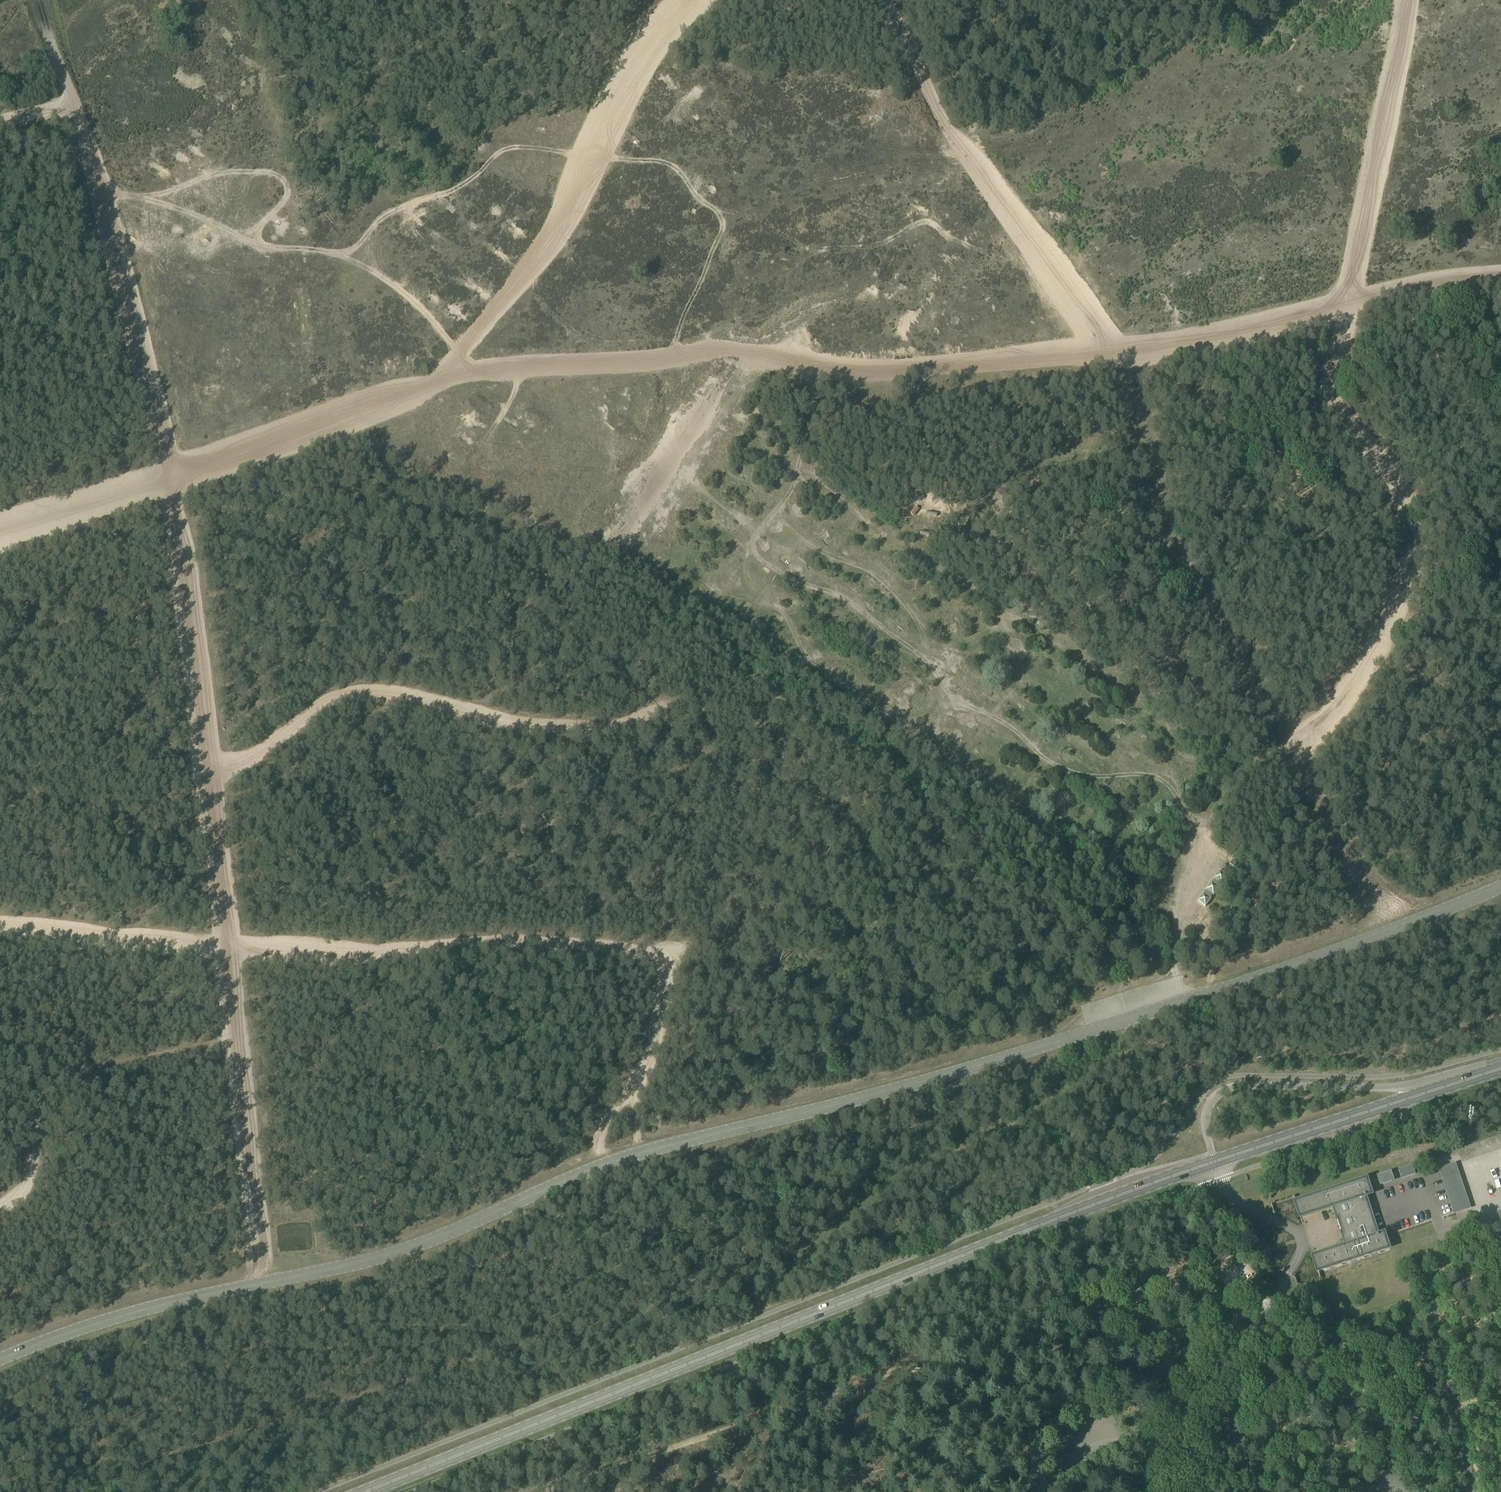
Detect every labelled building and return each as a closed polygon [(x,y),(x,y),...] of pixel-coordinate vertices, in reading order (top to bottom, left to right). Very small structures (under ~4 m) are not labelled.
[(916,507),(910,515),(915,518),(920,510),(916,507)] [(1193,846),(1205,856),(1213,845),(1202,836),(1193,846)] [(1205,890),(1206,891),(1204,894),(1203,894),(1198,901),(1205,907),(1210,899),(1212,895),(1213,896),(1218,888),(1220,884),(1221,884),(1227,876),(1220,871),(1214,879),(1212,883),(1211,882),(1205,890)] [(1477,895),(1480,905),(1491,902),(1489,892),(1477,895)] [(1458,1153),(1461,1164),(1500,1151),(1500,1138),(1458,1153)] [(1455,1164),(1442,1168),(1454,1206),(1468,1202),(1455,1164)] [(1391,1174),(1377,1178),(1379,1186),(1393,1181),(1391,1174)] [(1365,1182),(1296,1204),(1300,1217),(1331,1208),(1335,1222),(1337,1221),(1340,1232),(1339,1233),(1344,1249),(1313,1259),(1317,1271),(1387,1249),(1383,1236),(1378,1237),(1378,1236),(1376,1237),(1364,1198),(1365,1198),(1365,1197),(1370,1195),(1365,1182)]
